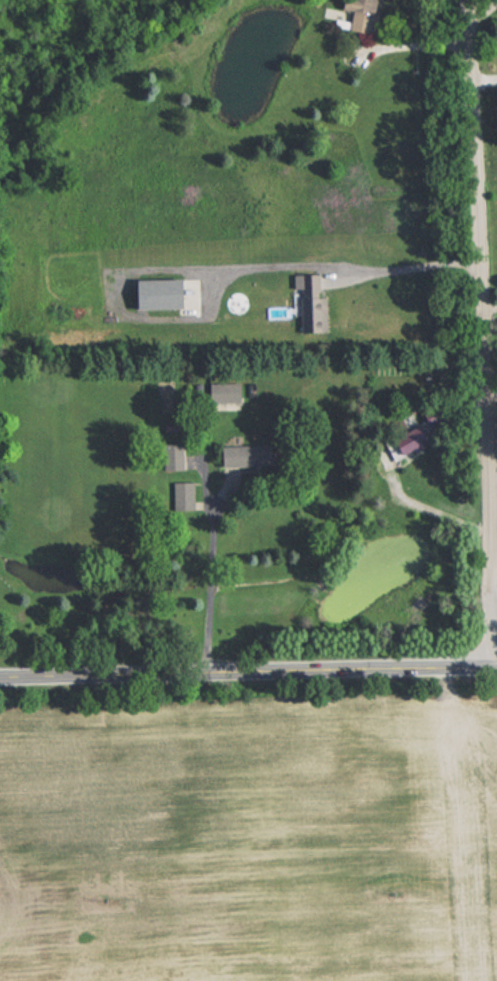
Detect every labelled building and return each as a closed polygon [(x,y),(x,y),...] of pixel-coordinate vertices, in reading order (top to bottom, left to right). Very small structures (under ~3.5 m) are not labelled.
[(377,32),(380,0),(350,0),(349,9),(358,10),(355,30),(377,32)] [(323,297),(323,274),(303,275),(303,334),(331,334),(331,297),(323,297)] [(191,280),(144,280),(144,309),(191,309),(191,280)] [(417,451),(415,434),(390,437),(393,454),(417,451)] [(276,446),(227,446),(227,467),(276,467),(276,446)] [(196,482),(176,482),(176,511),(196,511),(196,482)]
